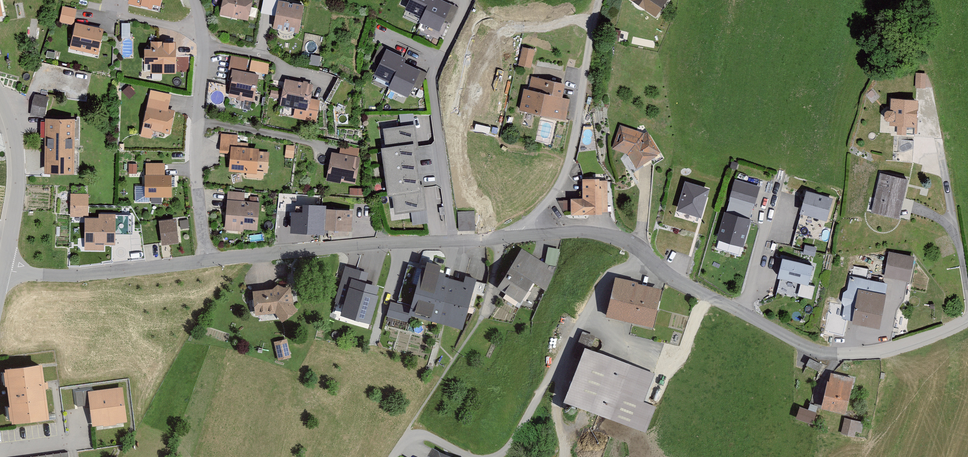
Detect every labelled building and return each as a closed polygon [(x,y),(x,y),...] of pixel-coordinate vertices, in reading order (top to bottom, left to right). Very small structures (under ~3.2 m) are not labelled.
[(129,3),(158,10),(161,0),(130,0),(129,3)] [(220,14),(249,20),(253,0),(223,0),(220,14)] [(406,11),(422,18),(420,24),(439,32),(444,22),(450,25),(458,7),(442,0),(411,0),(406,11)] [(655,17),(667,0),(630,0),(655,17)] [(304,6),(278,1),(274,28),(300,33),(304,6)] [(76,9),(63,6),(60,22),(73,25),(76,9)] [(104,30),(76,23),(70,49),(98,55),(104,30)] [(130,23),(122,23),(122,38),(130,38),(130,23)] [(618,41),(620,31),(612,30),(611,40),(618,41)] [(145,49),(145,51),(146,64),(152,64),(152,73),(177,72),(176,42),(150,42),(150,49),(145,49)] [(535,50),(522,48),(518,65),(531,68),(535,50)] [(406,59),(386,50),(375,76),(390,83),(387,90),(408,99),(414,86),(421,89),(428,73),(404,63),(406,59)] [(321,56),(312,54),(310,64),(319,66),(321,56)] [(248,60),(232,57),(227,80),(233,82),(230,97),(253,101),(258,74),(245,72),(248,60)] [(269,63),(251,61),(250,71),(267,74),(269,63)] [(926,74),(916,73),(916,88),(926,88),(926,74)] [(567,84),(532,78),(530,90),(526,90),(522,112),(568,120),(571,100),(564,99),(567,84)] [(313,85),(285,80),(281,106),(295,109),(293,118),(315,121),(318,101),(311,100),(313,85)] [(136,93),(129,85),(122,92),(129,99),(136,93)] [(170,96),(151,91),(141,135),(150,137),(152,130),(169,133),(174,111),(167,109),(170,96)] [(47,98),(35,96),(31,115),(43,117),(47,98)] [(918,100),(891,100),(891,111),(887,111),(886,113),(885,116),(886,120),(889,122),(891,122),(890,126),(918,128),(918,100)] [(75,119),(45,119),(45,172),(74,173),(75,119)] [(416,123),(383,128),(385,148),(381,148),(388,197),(393,196),(395,214),(427,210),(423,185),(420,185),(415,150),(420,150),(416,123)] [(648,134),(621,126),(615,150),(630,154),(639,169),(662,155),(648,134)] [(236,136),(221,135),(220,153),(231,153),(230,171),(247,172),(246,177),(263,178),(263,173),(268,174),(269,153),(260,153),(260,149),(248,148),(248,144),(236,143),(236,136)] [(294,146),(286,145),(285,157),(293,158),(294,146)] [(339,155),(333,154),(329,180),(356,185),(361,158),(358,158),(359,149),(341,146),(339,155)] [(137,163),(129,163),(129,174),(137,174),(137,163)] [(164,164),(146,164),(146,197),(172,197),(172,175),(164,175),(164,164)] [(908,180),(880,174),(871,213),(900,220),(908,180)] [(607,179),(584,180),(584,199),(573,200),(574,216),(607,215),(607,179)] [(736,181),(726,212),(718,240),(743,247),(752,220),(749,219),(759,187),(736,181)] [(709,189),(685,182),(677,210),(701,217),(709,189)] [(833,199),(807,191),(800,213),(826,220),(833,199)] [(244,194),(228,192),(225,227),(257,230),(259,203),(243,202),(244,194)] [(87,195),(71,195),(71,215),(87,216),(87,195)] [(303,214),(293,213),(292,233),(324,234),(325,231),(351,232),(352,211),(325,210),(325,207),(304,206),(303,214)] [(474,212),(458,212),(459,231),(474,230),(474,212)] [(86,219),(86,249),(103,249),(103,244),(114,244),(114,216),(100,216),(100,219),(86,219)] [(176,219),(159,221),(162,245),(179,243),(176,219)] [(188,220),(180,221),(181,229),(189,228),(188,220)] [(805,252),(815,254),(817,248),(806,246),(805,252)] [(560,250),(548,248),(545,264),(556,266),(560,250)] [(553,273),(520,253),(498,289),(521,303),(533,282),(544,289),(553,273)] [(913,257),(889,253),(885,277),(909,282),(913,257)] [(814,267),(783,258),(777,279),(809,287),(814,267)] [(369,273),(345,266),(335,301),(344,304),(341,315),(368,323),(379,287),(366,283),(369,273)] [(474,282),(423,268),(412,307),(410,316),(461,330),(474,282)] [(660,290),(615,280),(607,317),(652,327),(660,290)] [(290,289),(254,293),(256,315),(275,312),(281,322),(297,311),(292,303),(290,289)] [(885,295),(859,290),(852,324),(879,329),(885,295)] [(412,307),(391,302),(387,317),(408,322),(410,316),(412,307)] [(286,339),(274,342),(279,361),(291,357),(286,339)] [(653,374),(586,349),(566,402),(644,431),(653,407),(642,403),(653,374)] [(42,365),(5,370),(11,424),(48,419),(42,365)] [(853,378),(831,373),(823,409),(845,414),(853,378)] [(124,388),(89,393),(94,427),(129,422),(124,388)] [(818,414),(800,408),(796,418),(814,424),(818,414)] [(864,422),(844,418),(841,435),(855,437),(856,431),(862,432),(864,422)] [(433,448),(428,456),(449,456),(433,448)]
